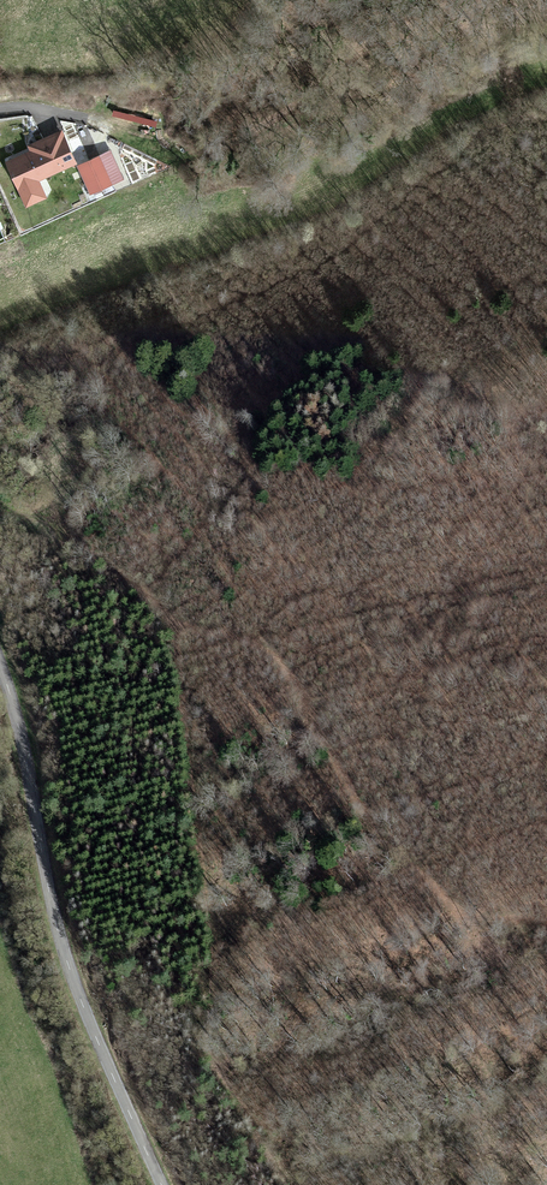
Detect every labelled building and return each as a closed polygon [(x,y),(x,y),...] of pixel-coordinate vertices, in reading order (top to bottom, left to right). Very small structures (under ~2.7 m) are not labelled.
[(7,162),(21,195),(38,188),(34,179),(72,162),(59,133),(41,141),(43,147),(7,162)] [(123,177),(111,149),(77,163),(89,191),(123,177)]
